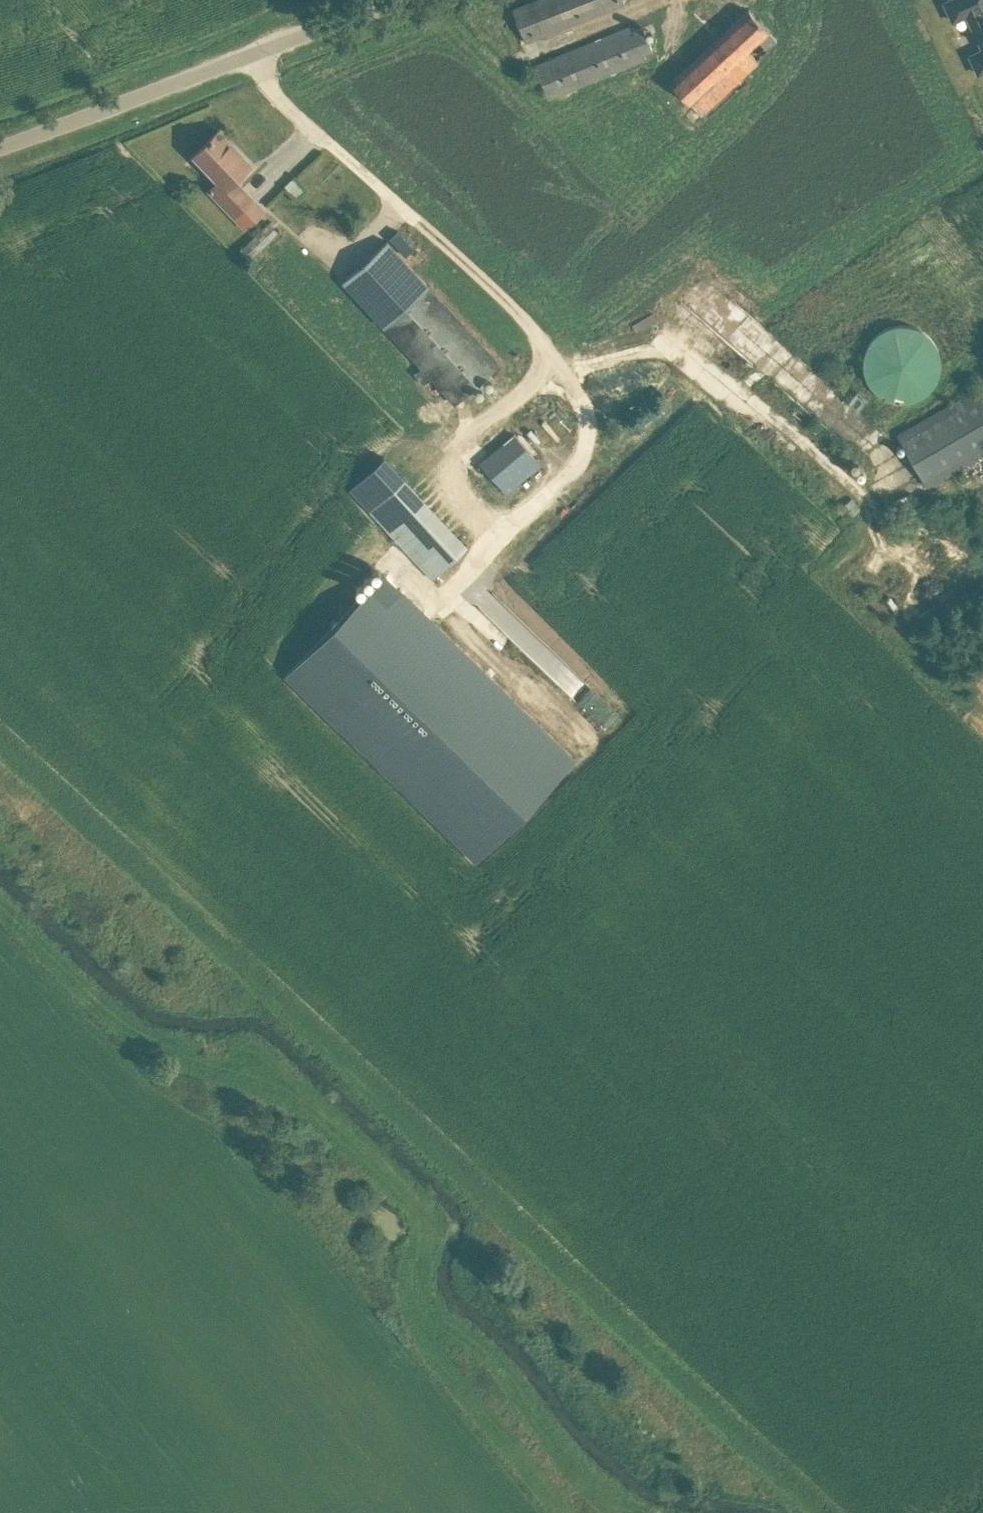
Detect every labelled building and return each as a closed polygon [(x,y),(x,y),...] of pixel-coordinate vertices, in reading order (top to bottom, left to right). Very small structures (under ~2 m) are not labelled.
[(526,41),(625,2),(624,0),(533,0),(513,8),(526,41)] [(943,1),(953,21),(966,15),(981,47),(968,54),(978,74),(982,71),(982,0),(946,0),(943,1)] [(749,8),(671,81),(701,113),(757,61),(747,50),(758,40),(769,30),(749,8)] [(535,64),(549,96),(643,58),(641,53),(652,48),(643,25),(632,30),(630,25),(535,64)] [(219,179),(209,188),(247,228),(265,210),(234,178),(251,162),(242,153),(250,145),(239,134),(231,142),(219,129),(194,153),(219,179)] [(390,237),(406,255),(415,246),(400,231),(398,229),(390,237)] [(499,362),(387,239),(343,280),(421,366),(414,372),(423,383),(431,376),(455,402),(499,362)] [(942,343),(878,315),(852,374),(916,403),(942,343)] [(898,433),(928,484),(982,453),(982,384),(898,433)] [(514,433),(481,461),(507,491),(540,463),(514,433)] [(463,542),(380,451),(345,483),(429,573),(463,542)] [(384,572),(285,673),(476,859),(574,757),(384,572)]
